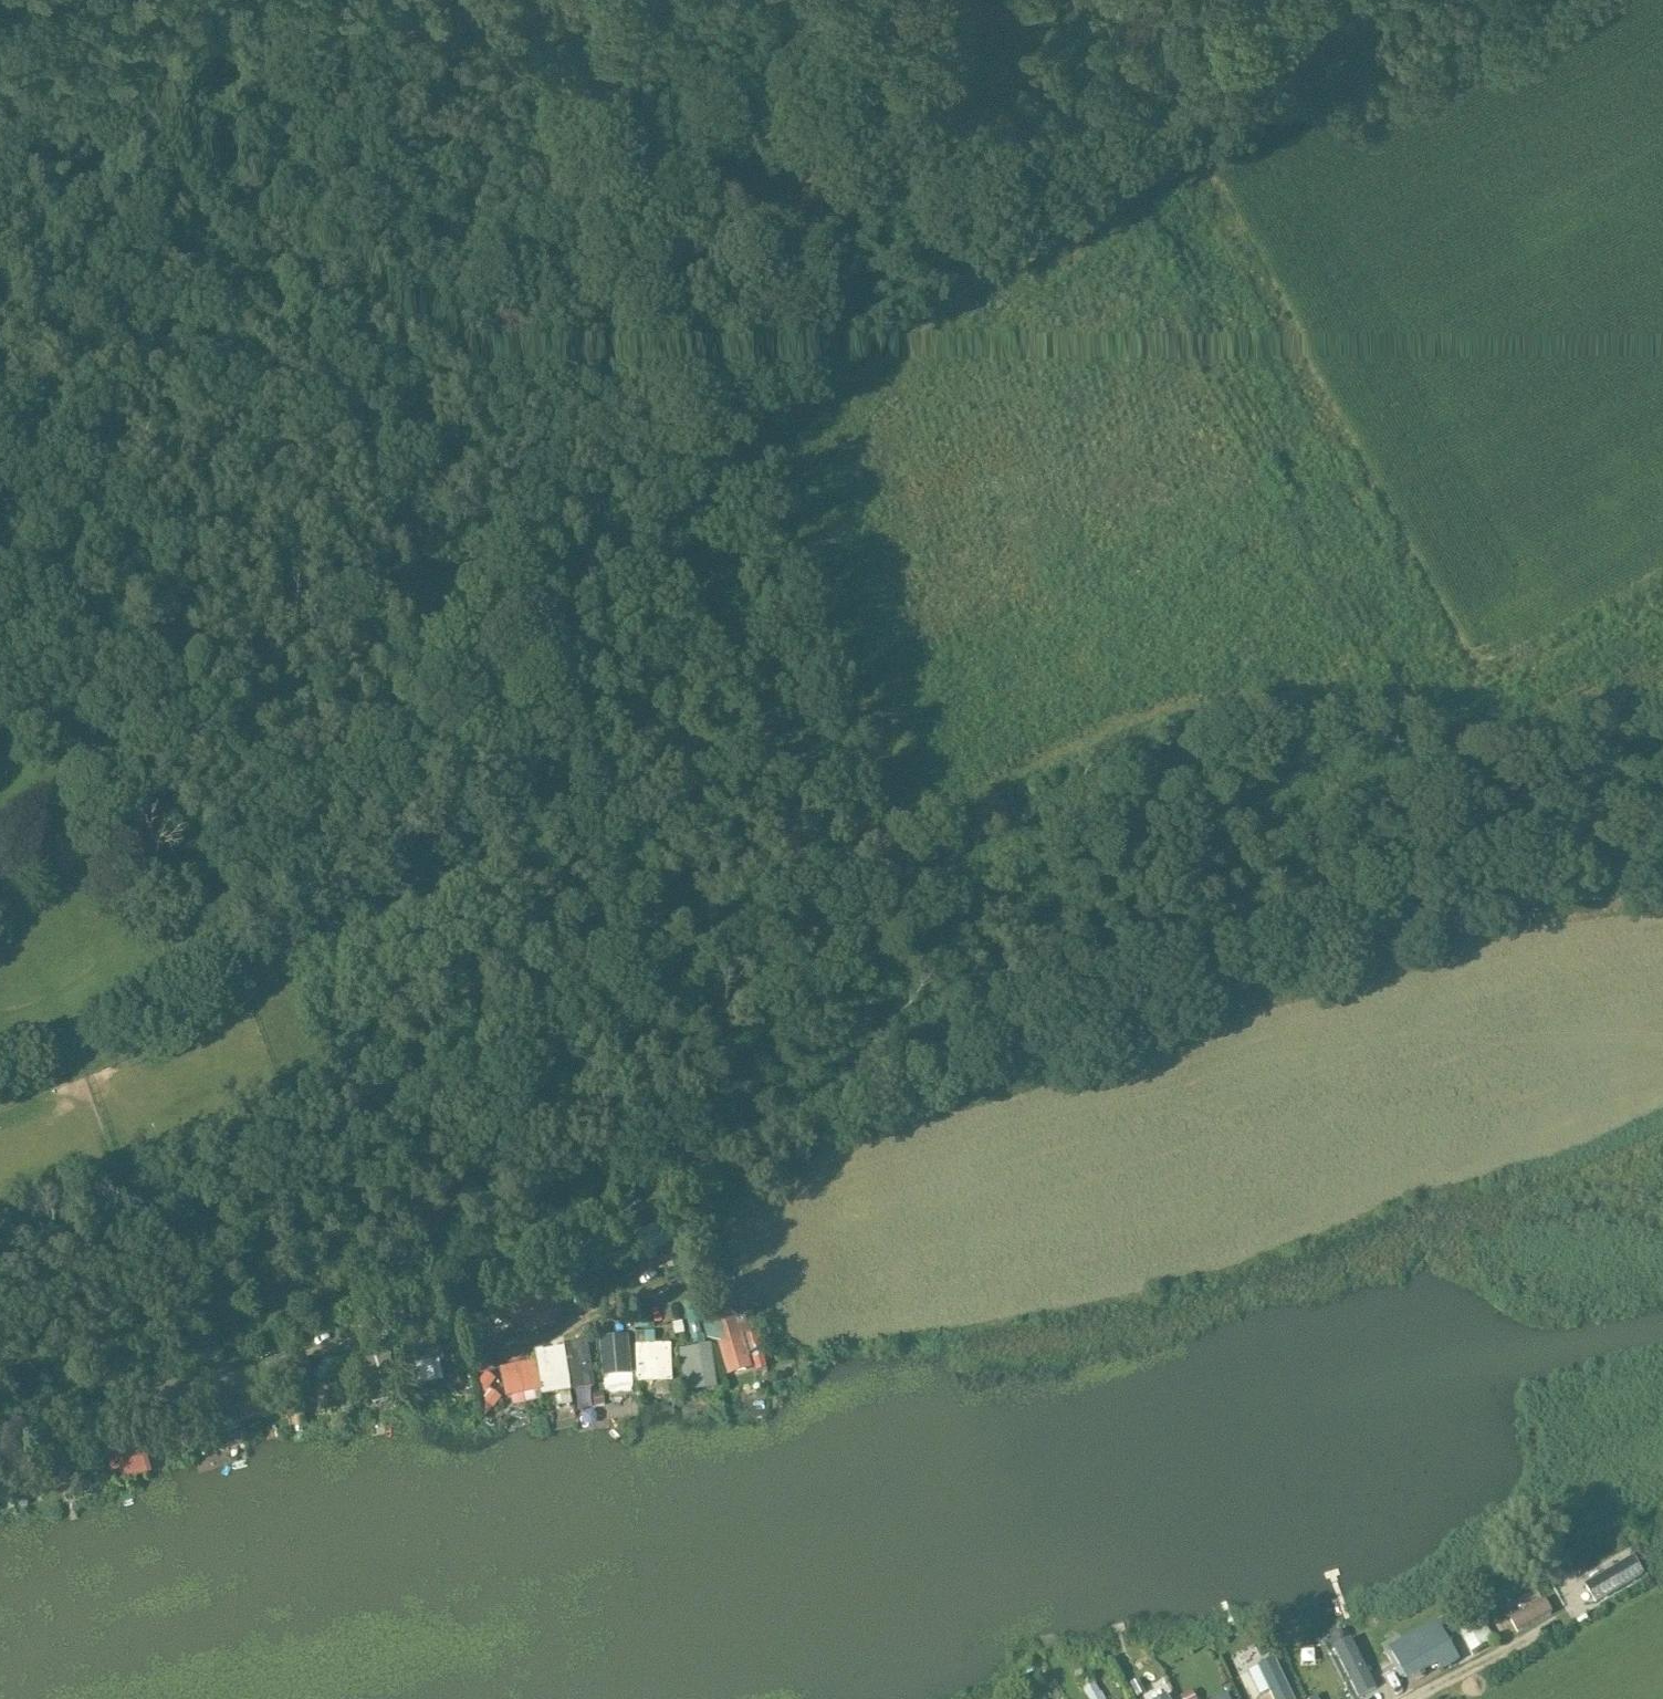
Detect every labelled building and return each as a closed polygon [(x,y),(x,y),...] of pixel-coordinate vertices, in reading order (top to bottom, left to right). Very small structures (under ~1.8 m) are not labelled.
[(744,1311),(720,1312),(724,1374),(765,1372),(764,1356),(747,1357),(744,1311)] [(655,1332),(633,1333),(635,1383),(672,1382),(670,1342),(655,1343),(655,1332)] [(534,1347),(536,1363),(501,1366),(503,1396),(593,1389),(589,1342),(534,1347)] [(712,1346),(682,1348),(684,1391),(715,1389),(712,1346)] [(240,1388),(204,1393),(209,1434),(245,1429),(240,1388)] [(1632,1555),(1581,1582),(1592,1603),(1643,1576),(1632,1555)] [(1506,1617),(1515,1633),(1552,1613),(1544,1597),(1506,1617)] [(1431,1624),(1386,1642),(1401,1679),(1434,1665),(1436,1668),(1457,1660),(1446,1634),(1436,1638),(1431,1624)] [(1357,1697),(1377,1686),(1350,1636),(1330,1646),(1357,1697)] [(1275,1660),(1256,1669),(1270,1698),(1293,1698),(1275,1660)] [(1140,1690),(1155,1678),(1143,1663),(1128,1675),(1140,1690)] [(1208,1698),(1230,1698),(1226,1690),(1208,1698)]
